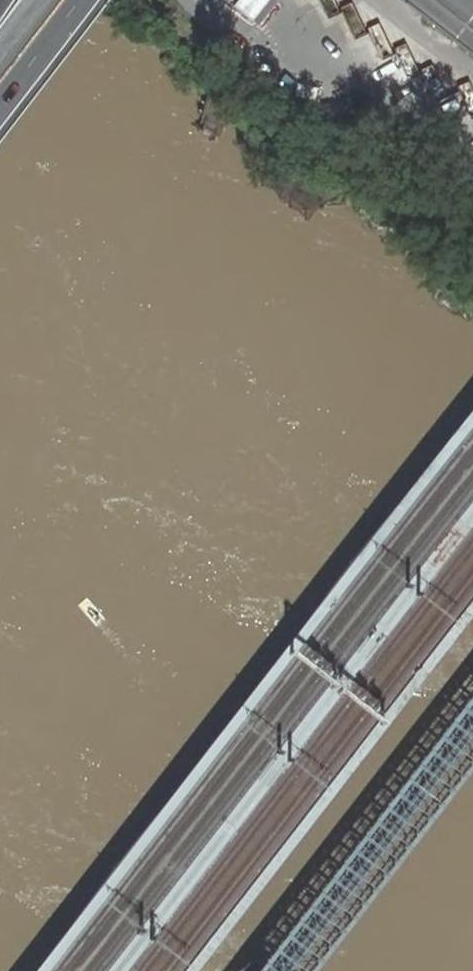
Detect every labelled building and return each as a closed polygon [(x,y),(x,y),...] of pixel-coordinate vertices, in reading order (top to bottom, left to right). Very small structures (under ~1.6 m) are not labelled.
[(224,6),(247,26),(269,1),(268,0),(230,0),(224,6)] [(319,14),(333,7),(329,0),(311,0),(319,14)]
